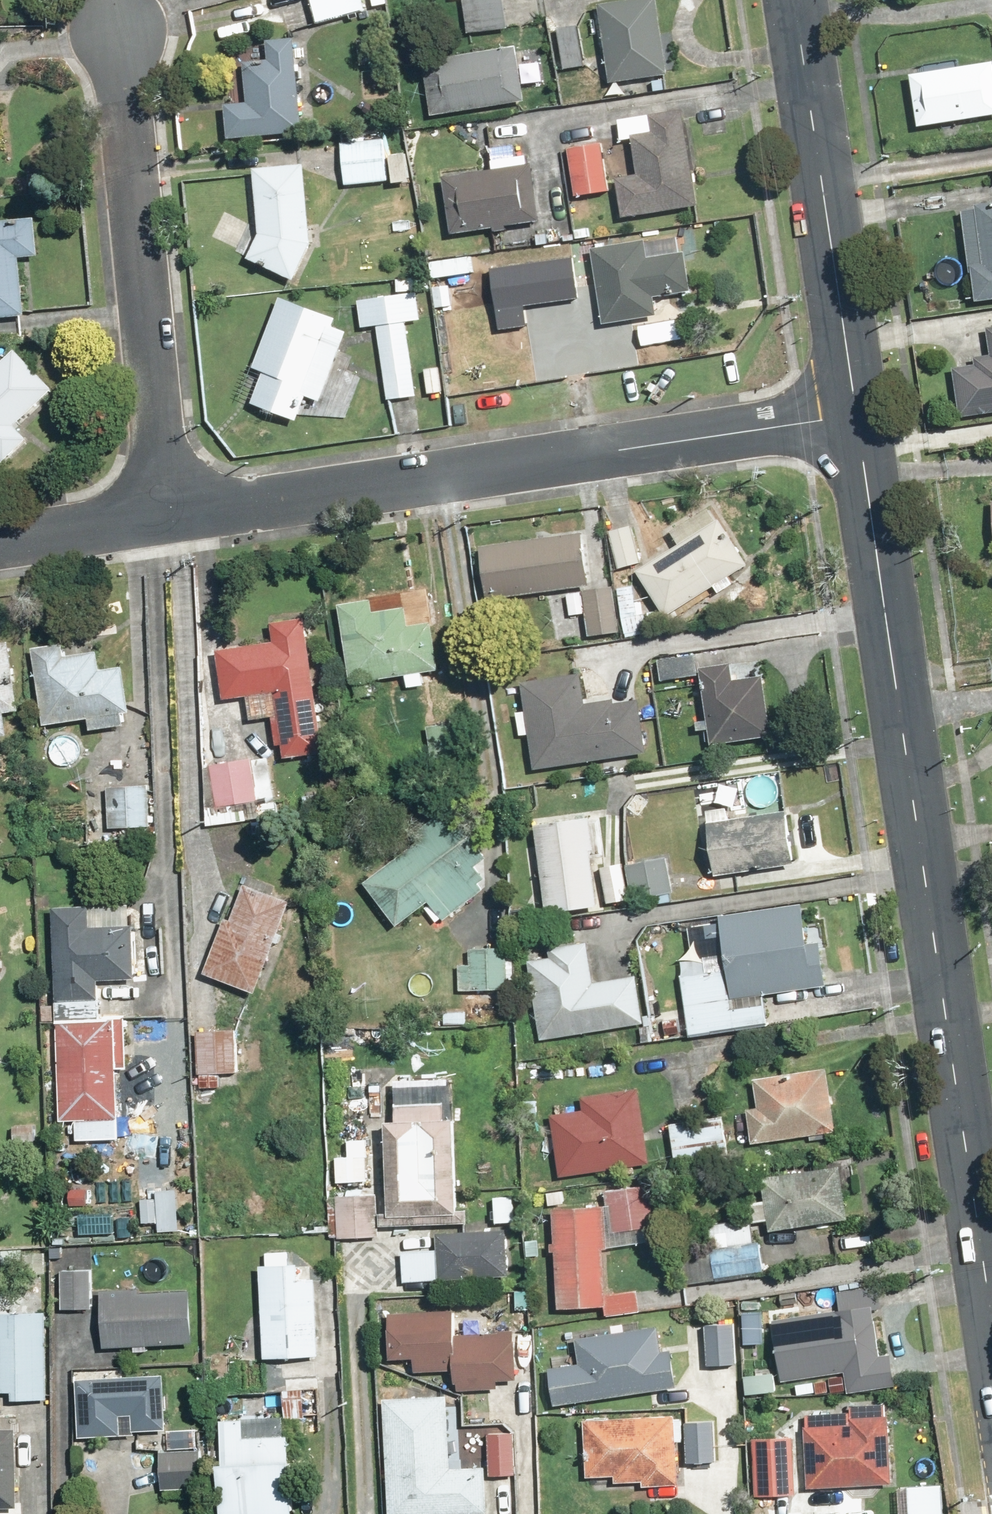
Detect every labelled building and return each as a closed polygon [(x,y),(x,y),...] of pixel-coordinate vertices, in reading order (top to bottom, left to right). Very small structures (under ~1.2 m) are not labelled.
[(323,28),(370,16),(366,0),(315,0),(323,28)] [(472,34),(511,29),(506,0),(467,0),(472,34)] [(599,6),(615,82),(675,70),(660,0),(629,0),(599,6)] [(311,132),(299,44),(272,48),(274,64),(247,68),(251,103),(229,106),(234,142),(311,132)] [(525,45),(425,58),(433,119),(532,106),(525,45)] [(923,128),(991,119),(991,66),(918,76),(923,128)] [(703,207),(686,111),(655,117),(658,134),(635,138),(642,178),(624,181),(631,220),(703,207)] [(390,136),(342,141),(346,187),(395,182),(390,136)] [(607,143),(572,147),(578,199),(613,195),(607,143)] [(309,168),(258,168),(266,236),(253,257),(293,283),(318,249),(309,168)] [(540,168),(447,179),(454,238),(547,228),(540,168)] [(570,192),(551,194),(556,227),(575,225),(570,192)] [(981,205),(991,257),(991,203),(981,205)] [(0,219),(0,317),(26,315),(22,260),(41,259),(38,216),(0,219)] [(649,237),(598,245),(611,324),(657,317),(654,300),(698,293),(692,257),(653,263),(649,237)] [(582,292),(576,252),(494,264),(503,324),(530,320),(527,300),(582,292)] [(976,264),(984,299),(991,298),(991,260),(976,264)] [(421,293),(361,301),(365,332),(381,330),(390,402),(420,399),(411,326),(425,324),(421,293)] [(288,298),(259,364),(274,371),(261,403),(300,420),(312,392),(325,397),(355,326),(288,298)] [(21,350),(0,372),(0,452),(11,462),(36,438),(23,426),(60,389),(21,350)] [(961,415),(991,411),(991,353),(978,355),(980,366),(955,370),(961,415)] [(687,546),(642,572),(670,620),(755,570),(717,506),(678,529),(687,546)] [(637,523),(614,528),(622,566),(645,561),(637,523)] [(587,533),(487,546),(493,598),(594,585),(587,533)] [(639,602),(637,587),(622,590),(630,636),(643,634),(642,627),(650,625),(646,601),(639,602)] [(620,588),(586,592),(591,634),(625,630),(620,588)] [(377,599),(340,605),(353,681),(443,665),(436,624),(411,629),(408,610),(380,615),(377,599)] [(231,701),(252,698),(255,720),(277,717),(281,745),(288,744),(290,755),(333,749),(315,622),(275,627),(278,645),(224,653),(231,701)] [(77,639),(38,643),(44,720),(133,712),(129,670),(105,672),(104,658),(78,660),(77,639)] [(31,737),(16,641),(0,643),(0,741),(31,737)] [(697,652),(662,657),(665,678),(700,674),(697,652)] [(737,666),(708,669),(715,745),(775,740),(769,676),(738,679),(737,666)] [(576,676),(531,681),(542,767),(655,753),(648,697),(579,705),(576,676)] [(470,716),(431,721),(438,774),(477,769),(470,716)] [(277,759),(206,764),(211,824),(282,818),(277,759)] [(152,781),(111,785),(116,831),(157,827),(152,781)] [(803,863),(796,811),(736,819),(734,807),(709,810),(718,874),(803,863)] [(489,859),(457,815),(369,880),(402,924),(434,901),(447,919),(491,887),(477,868),(489,859)] [(595,817),(541,823),(552,913),(605,907),(595,817)] [(671,859),(633,865),(638,895),(676,889),(671,859)] [(626,864),(605,868),(612,902),(632,898),(626,864)] [(299,897),(243,878),(208,975),(264,995),(299,897)] [(682,976),(693,1037),(774,1022),(769,993),(836,980),(829,943),(814,946),(805,896),(725,911),(735,966),(682,976)] [(96,905),(56,907),(60,1002),(106,1000),(105,978),(138,977),(136,924),(96,926),(96,905)] [(593,935),(535,941),(545,1038),(646,1028),(641,975),(597,980),(593,935)] [(515,993),(511,938),(475,941),(476,963),(459,964),(461,997),(515,993)] [(123,1019),(63,1018),(62,1119),(83,1119),(83,1145),(122,1146),(123,1019)] [(241,1029),(198,1032),(202,1081),(244,1078),(241,1029)] [(843,1135),(831,1067),(762,1079),(767,1110),(757,1112),(763,1149),(843,1135)] [(467,1213),(465,1118),(447,1119),(447,1080),(403,1081),(404,1119),(395,1119),(396,1214),(467,1213)] [(557,1113),(562,1175),(658,1167),(652,1086),(592,1091),(593,1110),(557,1113)] [(727,1116),(672,1126),(679,1163),(734,1153),(727,1116)] [(339,1181),(381,1181),(381,1139),(354,1139),(354,1153),(339,1153),(339,1181)] [(773,1201),(755,1204),(758,1224),(775,1222),(777,1234),(854,1223),(846,1163),(769,1173),(773,1201)] [(562,1205),(563,1307),(613,1306),(613,1314),(647,1314),(647,1292),(610,1293),(610,1247),(660,1246),(659,1187),(609,1187),(610,1204),(562,1205)] [(520,1192),(498,1192),(498,1220),(520,1220),(520,1192)] [(384,1194),(341,1194),(341,1236),(384,1236),(384,1194)] [(755,1218),(713,1223),(717,1251),(686,1255),(689,1284),(762,1276),(755,1218)] [(514,1227),(442,1231),(443,1249),(409,1251),(410,1281),(516,1276),(514,1227)] [(324,1261),(265,1263),(268,1359),(327,1357),(324,1261)] [(96,1270),(68,1269),(66,1308),(95,1309),(96,1270)] [(850,1303),(776,1318),(789,1382),(846,1371),(850,1395),(901,1385),(895,1355),(884,1358),(875,1311),(885,1309),(880,1283),(847,1290),(850,1303)] [(199,1285),(105,1291),(109,1350),(203,1344),(199,1285)] [(769,1309),(747,1310),(748,1343),(770,1342),(769,1309)] [(0,1311),(0,1389),(19,1389),(19,1398),(52,1398),(52,1311),(0,1311)] [(457,1368),(459,1386),(524,1381),(520,1330),(463,1334),(461,1311),(396,1316),(399,1360),(419,1358),(420,1371),(457,1368)] [(739,1322),(709,1324),(712,1364),(741,1362),(739,1322)] [(555,1366),(558,1402),(683,1391),(680,1352),(665,1354),(663,1329),(580,1336),(582,1364),(555,1366)] [(169,1372),(82,1377),(85,1433),(172,1428),(169,1372)] [(328,1375),(292,1373),(290,1415),(326,1417),(328,1375)] [(780,1373),(748,1374),(748,1394),(780,1393),(780,1373)] [(391,1399),(394,1513),(488,1513),(487,1468),(455,1469),(453,1397),(391,1399)] [(680,1410),(586,1415),(589,1477),(683,1472),(680,1410)] [(897,1484),(892,1410),(853,1413),(853,1420),(812,1424),(817,1490),(897,1484)] [(20,1505),(21,1434),(6,1434),(7,1416),(0,1416),(0,1505),(20,1505)] [(225,1418),(226,1513),(300,1513),(299,1437),(288,1437),(288,1418),(225,1418)] [(718,1422),(692,1423),(693,1462),(719,1461),(718,1422)] [(517,1428),(492,1430),(496,1473),(521,1471),(517,1428)] [(797,1436),(757,1438),(760,1496),(801,1494),(797,1436)] [(209,1452),(165,1451),(165,1487),(209,1488),(209,1452)]
